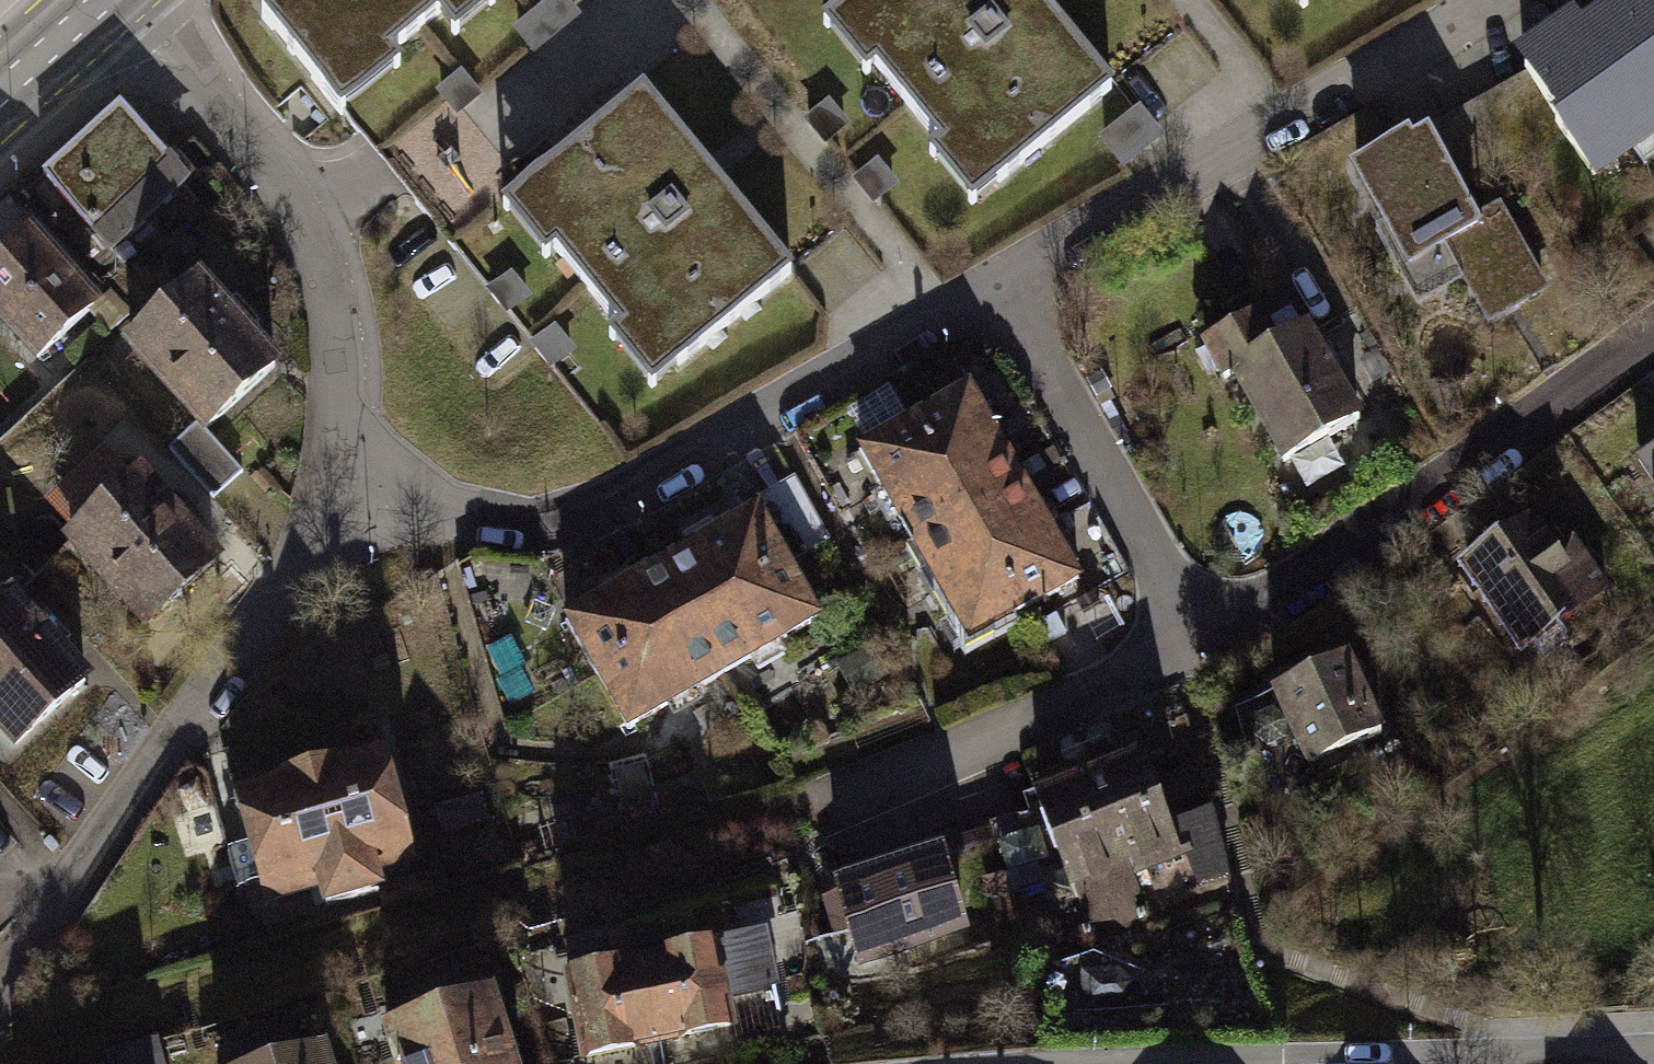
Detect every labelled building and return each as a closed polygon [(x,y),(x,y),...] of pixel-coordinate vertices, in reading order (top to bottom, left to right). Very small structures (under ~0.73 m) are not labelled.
[(299,24),(381,130),(536,0),(329,0),(299,24)] [(860,41),(1007,220),(1138,102),(1056,0),(908,0),(860,41)] [(1353,15),(1370,0),(1341,0),(1353,15)] [(1552,70),(1622,188),(1653,167),(1653,2),(1552,70)] [(818,291),(672,109),(537,217),(683,397),(818,291)] [(200,185),(127,111),(46,182),(118,260),(200,185)] [(1450,131),(1365,177),(1426,287),(1468,264),(1505,329),(1563,297),(1513,207),(1497,215),(1450,131)] [(48,240),(0,285),(0,318),(50,375),(111,312),(48,240)] [(231,296),(147,356),(227,460),(309,397),(231,296)] [(1301,302),(1218,348),(1293,484),(1377,437),(1301,302)] [(988,397),(935,427),(1040,623),(1088,591),(988,397)] [(1040,623),(935,427),(881,454),(980,656),(1040,623)] [(238,574),(161,483),(85,553),(171,645),(238,574)] [(1551,517),(1460,570),(1513,662),(1604,606),(1551,517)] [(777,523),(581,631),(640,741),(835,628),(777,523)] [(0,647),(0,721),(33,761),(110,699),(41,613),(0,647)] [(1352,658),(1272,693),(1306,783),(1390,741),(1352,658)] [(1143,756),(1027,796),(1081,919),(1197,878),(1143,756)] [(408,764),(252,806),(281,911),(436,869),(408,764)] [(942,851),(836,886),(861,962),(967,927),(942,851)] [(582,971),(599,1063),(654,1063),(792,1039),(777,941),(582,971)] [(403,1033),(410,1063),(531,1063),(516,1004),(403,1033)]
